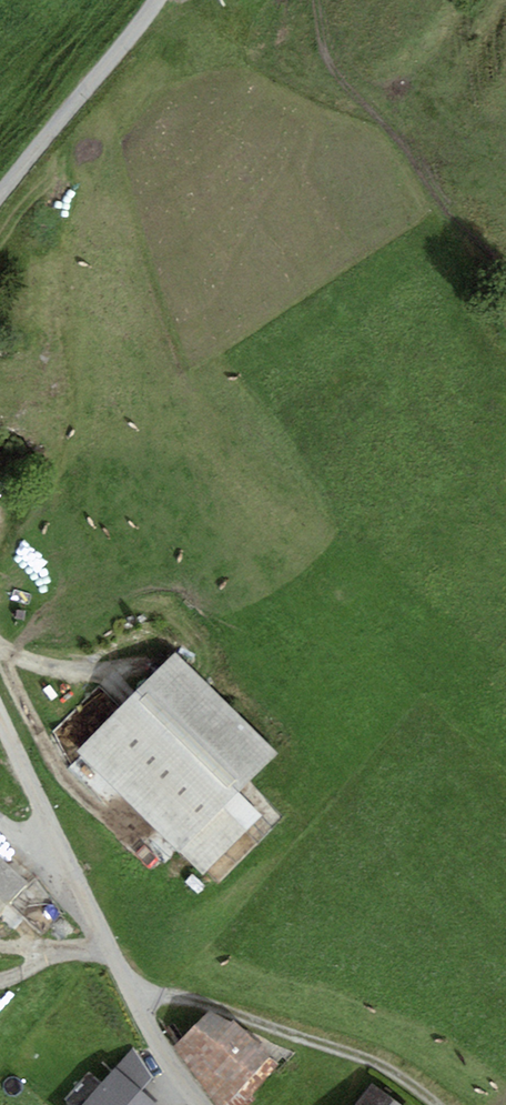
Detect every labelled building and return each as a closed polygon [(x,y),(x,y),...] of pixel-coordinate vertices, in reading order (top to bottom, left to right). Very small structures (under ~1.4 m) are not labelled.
[(277,753),(175,653),(78,751),(205,875),(264,815),(240,791),(277,753)] [(28,882),(0,856),(0,912),(28,882)] [(173,1046),(219,1104),(248,1104),(257,1099),(253,1095),(278,1064),(270,1056),(271,1054),(234,1020),(232,1023),(210,1010),(173,1046)] [(132,1048),(115,1068),(141,1090),(153,1077),(132,1048)] [(115,1068),(82,1104),(157,1104),(141,1090),(115,1068)] [(371,1083),(354,1104),(401,1104),(371,1083)]
